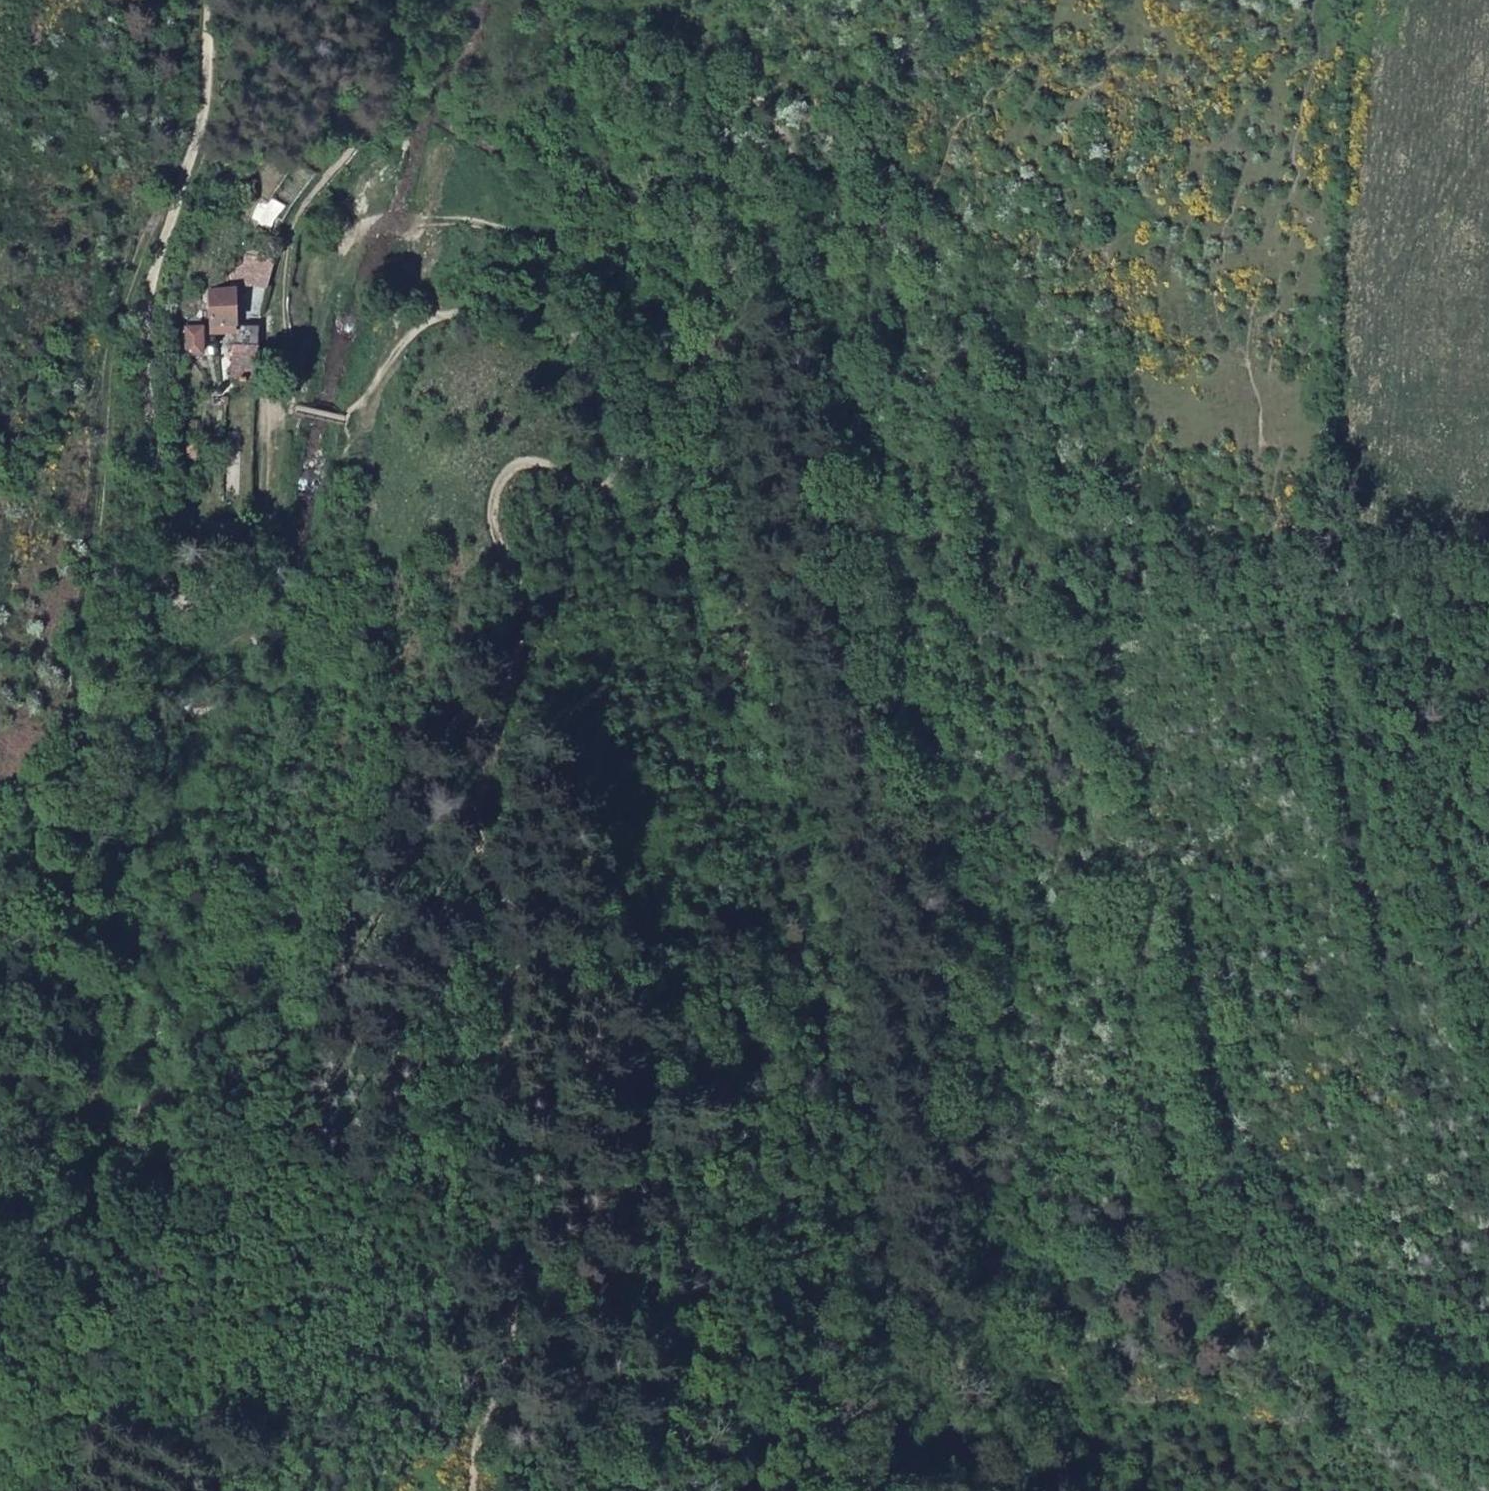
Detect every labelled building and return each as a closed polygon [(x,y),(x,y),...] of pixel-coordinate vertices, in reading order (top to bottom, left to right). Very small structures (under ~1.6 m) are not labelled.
[(272,288),(281,258),(245,259),(230,287),(216,290),(219,324),(220,329),(241,328),(245,327),(241,289),(272,288)] [(208,324),(194,325),(195,353),(210,353),(208,324)] [(266,328),(245,327),(241,328),(240,345),(264,347),(266,328)] [(263,383),(264,347),(240,345),(240,381),(263,383)]
